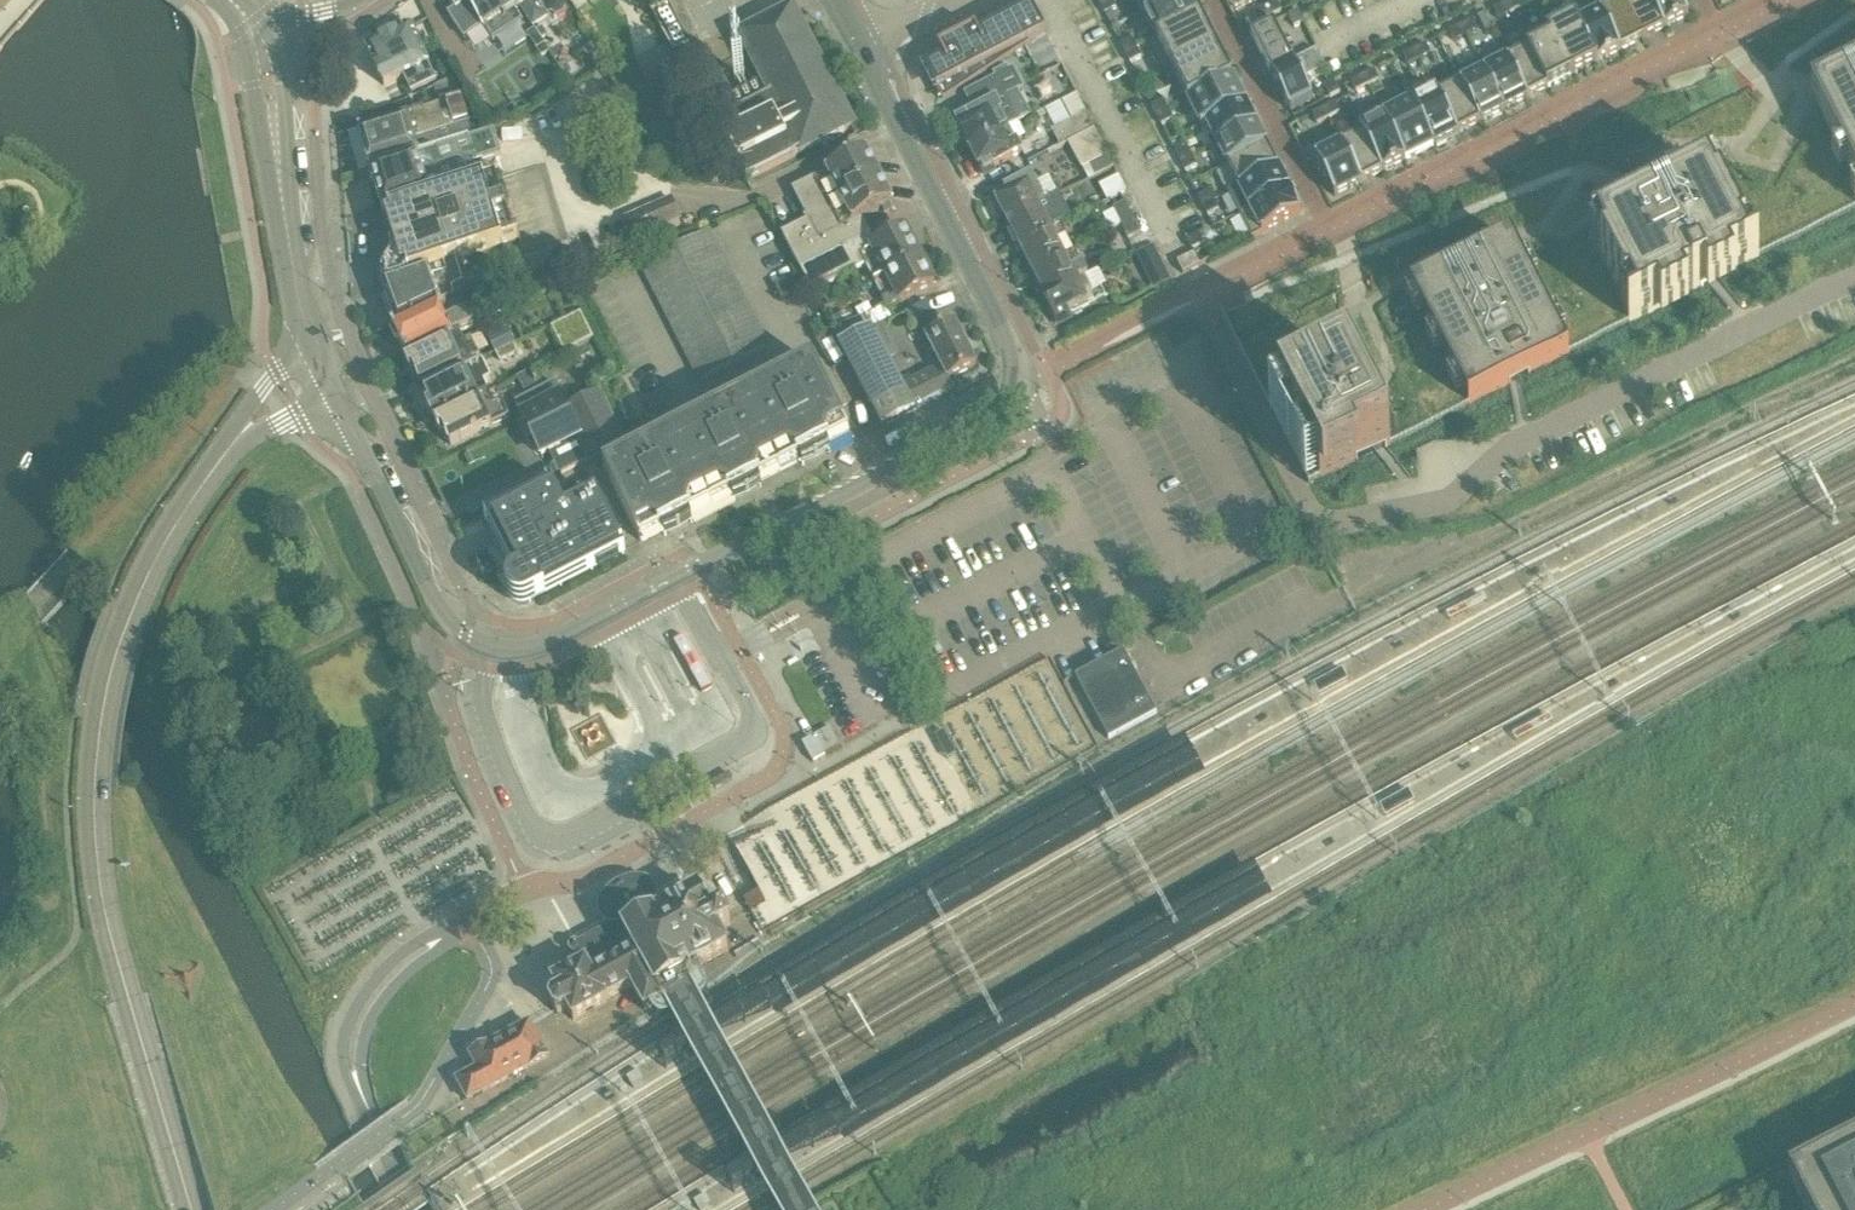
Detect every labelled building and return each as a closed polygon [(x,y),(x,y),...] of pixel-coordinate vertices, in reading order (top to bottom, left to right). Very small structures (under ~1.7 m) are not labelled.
[(520,9),(514,0),(449,0),(457,11),(450,16),(465,39),(485,27),(494,42),(521,24),(514,14),(520,9)] [(520,9),(533,27),(549,17),(536,0),(514,0),(520,9)] [(1100,5),(1105,14),(1116,8),(1112,0),(1110,0),(1100,5)] [(1143,13),(1167,0),(1136,0),(1143,13)] [(1143,13),(1156,37),(1145,43),(1146,44),(1201,16),(1192,0),(1167,0),(1143,13)] [(1505,4),(1510,14),(1521,8),(1517,0),(1513,0),(1505,4)] [(1595,2),(1620,51),(1644,40),(1623,0),(1599,0),(1595,2)] [(1644,40),(1664,29),(1650,0),(1623,0),(1644,40)] [(1664,29),(1689,17),(1680,0),(1650,0),(1664,29)] [(1277,2),(1265,8),(1270,17),(1282,11),(1277,2)] [(1597,8),(1574,19),(1597,63),(1620,51),(1595,2),(1594,2),(1597,8)] [(1505,4),(1494,10),(1498,20),(1510,14),(1505,4)] [(1032,7),(979,35),(977,30),(939,50),(945,60),(927,70),(943,102),(945,101),(1030,45),(1029,44),(1047,34),(1032,7)] [(1265,8),(1254,13),(1259,23),(1270,17),(1265,8)] [(799,160),(855,130),(793,9),(739,37),(762,82),(709,109),(747,182),(796,157),(795,156),(797,156),(799,160)] [(1298,11),(1288,16),(1294,28),(1304,23),(1298,11)] [(1491,29),(1484,15),(1478,18),(1486,32),(1491,29)] [(1137,49),(1131,52),(1136,62),(1151,54),(1162,75),(1216,47),(1201,16),(1146,44),(1137,49)] [(1547,26),(1546,27),(1571,76),(1597,63),(1574,19),(1550,31),(1547,26)] [(1472,21),(1461,26),(1466,36),(1477,30),(1472,21)] [(1274,23),(1251,35),(1251,36),(1271,73),(1293,62),(1292,58),(1274,23)] [(430,65),(411,25),(366,47),(375,69),(374,69),(382,82),(384,87),(403,77),(411,93),(437,80),(430,65)] [(1461,26),(1449,32),(1454,42),(1466,36),(1461,26)] [(1546,27),(1523,39),(1548,88),(1571,76),(1546,27)] [(1237,344),(1261,392),(1268,405),(1350,364),(1390,443),(1430,422),(1469,403),(1468,401),(1470,400),(1466,391),(1423,308),(1414,290),(1510,241),(1566,351),(1568,350),(1569,352),(1601,336),(1604,334),(1623,324),(1629,321),(1629,319),(1628,318),(1633,316),(1637,314),(1629,300),(1625,302),(1617,286),(1612,275),(1605,261),(1601,253),(1605,251),(1597,237),(1593,239),(1592,236),(1613,225),(1643,210),(1663,199),(1712,175),(1713,178),(1709,180),(1717,194),(1721,192),(1721,193),(1735,221),(1745,240),(1741,242),(1749,257),(1755,254),(1757,252),(1758,253),(1759,255),(1803,233),(1809,229),(1854,206),(1854,176),(1849,164),(1835,137),(1819,106),(1828,101),(1820,86),(1842,75),(1854,68),(1854,29),(1738,89),(1532,194),(1239,344),(1237,344)] [(538,35),(525,44),(543,72),(557,62),(538,35)] [(690,72),(710,62),(698,39),(691,43),(691,44),(679,50),(690,72)] [(1132,39),(1120,45),(1125,54),(1125,55),(1131,52),(1137,49),(1132,39)] [(1503,49),(1502,49),(1527,99),(1537,94),(1548,88),(1523,39),(1522,39),(1527,50),(1508,59),(1503,49)] [(1426,44),(1414,50),(1419,60),(1431,54),(1426,44)] [(1216,47),(1162,75),(1162,76),(1172,70),(1188,100),(1232,78),(1216,47)] [(1502,49),(1479,61),(1504,111),(1527,99),(1502,49)] [(1293,62),(1271,73),(1290,112),(1313,100),(1305,84),(1303,80),(1326,69),(1316,50),(1293,62)] [(1414,50),(1403,56),(1408,66),(1419,60),(1414,50)] [(1479,61),(1455,73),(1481,123),(1504,111),(1479,61)] [(661,108),(675,100),(658,67),(644,75),(661,108)] [(974,113),(955,123),(968,150),(970,149),(1002,134),(1009,130),(1008,129),(1032,117),(1024,101),(1019,92),(1024,89),(1014,68),(1009,71),(1007,67),(993,74),(995,78),(964,94),(974,113)] [(1819,106),(1835,137),(1849,164),(1854,176),(1854,68),(1842,75),(1820,86),(1828,101),(1819,106)] [(1374,71),(1363,77),(1367,86),(1379,80),(1374,71)] [(1433,84),(1432,85),(1457,134),(1481,123),(1455,73),(1454,73),(1460,84),(1438,95),(1433,84)] [(391,122),(360,131),(372,170),(473,140),(469,125),(470,125),(465,108),(465,105),(459,86),(456,77),(434,88),(436,93),(437,98),(445,96),(448,105),(416,115),(414,107),(389,114),(391,122)] [(1363,77),(1351,82),(1356,92),(1367,86),(1363,77)] [(1232,78),(1188,100),(1190,106),(1201,126),(1245,104),(1232,78)] [(1334,81),(1324,86),(1330,98),(1340,93),(1334,81)] [(1432,85),(1409,97),(1434,146),(1436,145),(1437,148),(1447,143),(1446,141),(1457,134),(1432,85)] [(1379,106),(1378,106),(1406,161),(1434,146),(1409,97),(1381,111),(1379,106)] [(1164,101),(1152,107),(1157,116),(1168,110),(1164,101)] [(1335,103),(1324,109),(1329,119),(1340,113),(1335,103)] [(1245,104),(1201,126),(1201,127),(1207,125),(1216,143),(1211,146),(1211,147),(1256,124),(1245,104)] [(1378,106),(1354,118),(1382,173),(1406,161),(1378,106)] [(1324,109),(1312,115),(1317,124),(1329,119),(1324,109)] [(1168,110),(1157,116),(1161,126),(1173,120),(1168,110)] [(1087,112),(1051,131),(1061,148),(1068,144),(1069,146),(1097,133),(1087,112)] [(1361,134),(1342,144),(1362,183),(1382,173),(1354,118),(1353,118),(1361,134)] [(1256,124),(1211,147),(1222,168),(1266,145),(1256,124)] [(473,140),(372,170),(383,208),(391,205),(393,213),(459,190),(459,189),(458,185),(464,183),(461,172),(466,170),(468,177),(476,174),(474,168),(503,159),(495,133),(473,140)] [(1082,170),(1108,156),(1097,133),(1069,146),(1082,170)] [(1002,134),(970,149),(983,175),(1015,158),(1024,154),(1017,142),(1009,146),(1002,134)] [(1342,144),(1315,158),(1335,197),(1362,183),(1342,144)] [(1266,145),(1222,168),(1223,169),(1228,166),(1239,187),(1228,193),(1229,194),(1278,168),(1266,145)] [(1187,148),(1176,154),(1180,163),(1192,157),(1187,148)] [(867,153),(864,155),(861,149),(853,153),(856,159),(794,192),(806,216),(880,178),(867,153)] [(1192,157),(1180,163),(1185,172),(1197,166),(1192,157)] [(1278,168),(1229,194),(1239,214),(1289,189),(1278,168)] [(1613,225),(1592,236),(1593,239),(1597,237),(1605,251),(1601,253),(1605,261),(1612,275),(1617,286),(1625,302),(1629,300),(1637,314),(1633,316),(1628,318),(1629,319),(1629,321),(1630,322),(1658,307),(1662,316),(1675,309),(1689,302),(1684,294),(1699,286),(1704,284),(1709,292),(1721,286),(1735,278),(1731,270),(1749,261),(1759,256),(1759,255),(1758,253),(1757,252),(1755,254),(1749,257),(1741,242),(1745,240),(1735,221),(1721,193),(1721,192),(1717,194),(1709,180),(1713,178),(1712,175),(1663,199),(1643,210),(1613,225)] [(1099,186),(1107,201),(1126,191),(1119,176),(1099,186)] [(394,216),(386,218),(404,274),(386,280),(388,286),(459,261),(459,260),(503,246),(521,241),(501,177),(484,182),(459,189),(459,190),(393,213),(394,216)] [(1007,221),(1045,202),(1033,177),(994,197),(1007,221)] [(890,205),(893,203),(880,178),(806,216),(809,222),(782,236),(800,270),(869,235),(862,220),(882,209),(885,215),(893,211),(890,205)] [(1289,189),(1239,214),(1252,239),(1301,213),(1289,189)] [(1210,192),(1198,198),(1203,207),(1214,201),(1210,192)] [(1045,202),(1007,221),(1021,248),(1063,226),(1074,220),(1061,194),(1045,202)] [(1214,201),(1203,207),(1208,216),(1219,210),(1214,201)] [(1125,203),(1113,209),(1122,226),(1121,227),(1122,229),(1135,222),(1125,203)] [(1135,222),(1122,229),(1127,240),(1141,233),(1135,222)] [(1058,242),(1068,237),(1063,226),(1021,248),(1034,274),(1066,258),(1058,242)] [(874,284),(921,259),(907,230),(875,247),(869,235),(800,270),(813,295),(865,268),(874,284)] [(701,384),(770,348),(710,231),(641,266),(701,384)] [(1199,235),(1187,241),(1192,250),(1204,244),(1199,235)] [(1510,241),(1414,290),(1423,308),(1466,391),(1470,400),(1468,401),(1469,403),(1515,380),(1568,353),(1569,353),(1569,352),(1568,350),(1566,351),(1510,241)] [(1161,263),(1152,247),(1136,255),(1144,271),(1161,263)] [(1183,274),(1200,265),(1194,254),(1177,262),(1183,274)] [(1084,267),(1074,272),(1066,258),(1034,274),(1046,298),(1047,298),(1084,279),(1085,279),(1089,277),(1084,267)] [(900,303),(935,285),(921,259),(874,284),(887,308),(900,301),(900,303)] [(388,297),(384,299),(391,318),(395,316),(399,326),(456,298),(453,292),(466,285),(459,261),(388,286),(385,287),(388,297)] [(523,300),(536,294),(527,276),(514,282),(523,300)] [(1046,298),(1044,299),(1058,325),(1106,300),(1101,291),(1093,295),(1085,279),(1084,279),(1047,298),(1046,298)] [(782,300),(796,294),(789,280),(775,287),(782,300)] [(399,326),(394,328),(407,358),(461,333),(475,326),(469,312),(460,296),(456,298),(399,326)] [(934,316),(913,328),(920,342),(926,340),(939,366),(948,382),(950,381),(978,366),(955,323),(942,330),(934,316)] [(833,331),(832,332),(833,333),(840,346),(869,331),(861,317),(833,331)] [(869,331),(840,346),(867,397),(884,428),(917,411),(916,409),(937,397),(954,388),(950,381),(948,382),(939,366),(903,385),(886,352),(873,328),(869,331)] [(508,330),(488,339),(495,354),(496,354),(515,344),(508,330)] [(408,359),(406,365),(410,374),(415,376),(420,387),(481,359),(471,340),(465,343),(461,333),(407,358),(408,359)] [(515,344),(496,354),(500,363),(520,354),(515,344)] [(439,419),(490,393),(485,383),(492,380),(484,363),(425,391),(430,402),(428,407),(433,416),(438,418),(439,419)] [(627,457),(604,469),(619,499),(641,542),(663,531),(666,536),(680,530),(693,522),(690,517),(732,496),(734,501),(749,495),(762,486),(760,482),(801,461),(804,466),(819,460),(830,451),(828,447),(850,436),(813,363),(652,445),(648,439),(624,451),(627,457)] [(1390,443),(1350,364),(1268,405),(1296,460),(1309,485),(1309,484),(1320,479),(1325,488),(1330,485),(1351,474),(1361,469),(1357,460),(1380,449),(1390,443)] [(532,370),(517,378),(527,398),(542,390),(532,370)] [(628,447),(600,392),(569,407),(556,383),(542,390),(527,398),(517,403),(524,417),(522,418),(542,457),(577,439),(590,466),(628,447)] [(452,446),(510,418),(502,402),(495,405),(490,393),(439,419),(439,420),(437,425),(441,434),(447,436),(452,446)] [(598,499),(567,515),(551,485),(485,518),(515,576),(513,577),(512,579),(510,581),(508,583),(508,585),(507,587),(507,589),(507,592),(507,593),(507,594),(508,597),(509,599),(511,600),(512,602),(514,604),(517,605),(518,605),(520,606),(522,606),(525,606),(527,605),(529,604),(626,554),(598,499)] [(1109,740),(1157,714),(1124,652),(1075,679),(1109,740)] [(763,934),(971,819),(975,805),(952,766),(960,761),(944,733),(936,737),(928,722),(832,776),(745,824),(752,838),(734,848),(756,887),(760,893),(744,901),(763,934)] [(831,728),(802,744),(812,762),(841,746),(831,728)] [(550,1000),(557,1013),(558,1015),(568,1010),(574,1021),(633,988),(645,1012),(659,1004),(664,1002),(670,999),(674,996),(681,993),(685,990),(691,987),(685,975),(729,951),(718,932),(733,924),(721,902),(709,908),(700,892),(654,917),(641,893),(636,884),(636,885),(634,887),(630,890),(626,893),(624,895),(621,896),(616,898),(612,900),(607,900),(612,910),(620,924),(579,946),(578,946),(577,945),(576,945),(575,945),(574,945),(573,946),(572,947),(572,948),(572,949),(572,950),(573,951),(574,952),(575,952),(576,952),(577,952),(585,966),(553,983),(560,995),(550,1000)] [(659,1004),(683,1047),(689,1058),(750,1171),(756,1182),(771,1209),(813,1209),(803,1192),(691,987),(685,990),(681,993),(674,996),(670,999),(664,1002),(659,1004)] [(468,1102),(549,1058),(530,1024),(470,1056),(477,1070),(457,1081),(468,1102)] [(663,1058),(669,1068),(689,1058),(683,1047),(663,1058)] [(1804,1169),(1788,1177),(1805,1209),(1854,1209),(1854,1143),(1804,1169)] [(731,1181),(737,1192),(756,1182),(750,1171),(731,1181)]
